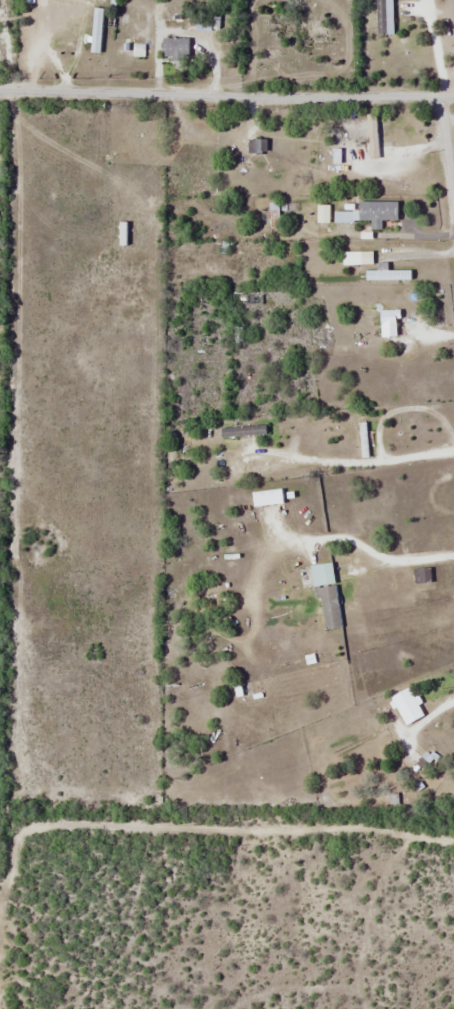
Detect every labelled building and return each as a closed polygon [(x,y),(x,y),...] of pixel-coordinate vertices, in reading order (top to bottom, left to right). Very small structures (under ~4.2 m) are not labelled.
[(136,0),(126,0),(126,19),(136,19),(136,0)] [(375,34),(392,34),(392,0),(375,0),(375,34)] [(210,31),(210,14),(193,14),(193,30),(210,31)] [(161,56),(188,56),(188,38),(161,38),(161,56)] [(247,154),(266,154),(266,139),(247,139),(247,154)] [(398,220),(398,202),(357,202),(357,220),(370,220),(370,229),(381,229),(381,220),(398,220)] [(316,222),(328,222),(328,204),(316,204),(316,222)] [(352,222),(352,211),(333,211),(333,222),(352,222)] [(384,263),(376,263),(376,270),(364,270),(364,279),(412,279),(412,270),(384,270),(384,263)] [(398,335),(398,311),(379,311),(379,335),(398,335)] [(367,422),(359,422),(359,457),(367,457),(367,422)] [(219,426),(219,435),(264,435),(264,426),(219,426)] [(333,583),(331,562),(309,565),(312,586),(333,583)] [(324,629),(341,627),(336,585),(318,587),(324,629)] [(405,725),(422,714),(406,686),(389,697),(405,725)]
